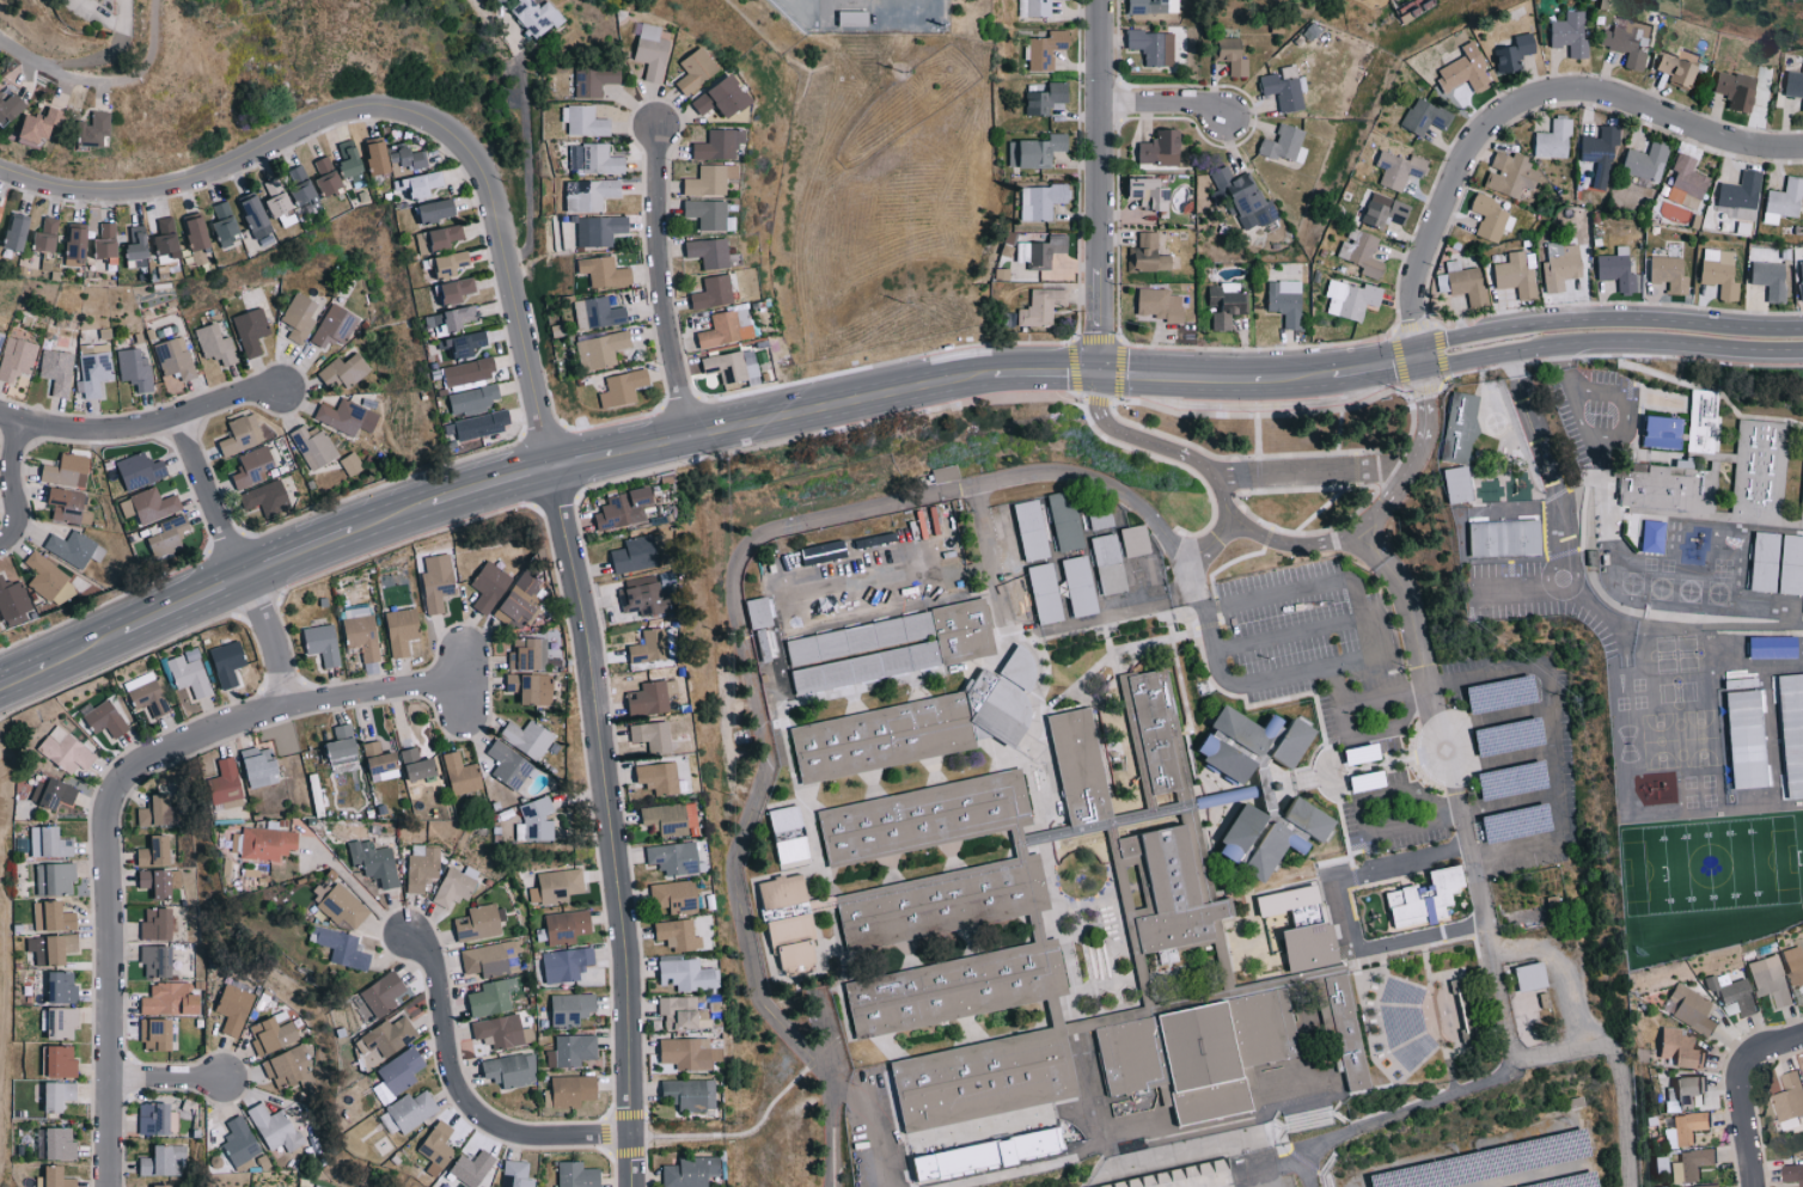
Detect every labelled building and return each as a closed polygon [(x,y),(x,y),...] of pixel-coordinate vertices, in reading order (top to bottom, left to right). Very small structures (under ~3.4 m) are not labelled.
[(542,0),(540,0),(536,4),(532,0),(512,0),(515,3),(507,11),(533,41),(558,18),(542,0)] [(1048,0),(1019,0),(1019,17),(1048,16),(1048,0)] [(1124,12),(1176,13),(1176,0),(1124,0),(1124,12)] [(1580,11),(1562,11),(1562,20),(1546,20),(1546,46),(1566,46),(1566,58),(1586,58),(1586,39),(1581,39),(1580,11)] [(1624,52),(1620,66),(1640,71),(1645,52),(1639,51),(1642,38),(1649,39),(1652,27),(1630,21),(1627,32),(1601,25),(1596,45),(1624,52)] [(665,40),(654,38),(657,26),(637,22),(628,60),(644,63),(641,80),(655,83),(665,40)] [(1026,37),(1027,70),(1051,69),(1051,49),(1065,49),(1064,30),(1044,30),(1044,37),(1026,37)] [(1170,31),(1122,30),(1122,48),(1140,49),(1140,65),(1170,66),(1170,31)] [(1495,73),(1518,70),(1516,57),(1533,54),(1529,32),(1509,35),(1511,45),(1491,48),(1495,73)] [(1211,61),(1226,61),(1226,76),(1244,77),(1245,58),(1238,58),(1239,38),(1212,37),(1211,61)] [(1455,46),(1460,57),(1433,69),(1443,93),(1466,84),(1470,94),(1488,86),(1469,40),(1455,46)] [(682,73),(669,84),(680,96),(712,67),(692,45),(673,63),(682,73)] [(1664,80),(1687,88),(1698,57),(1679,50),(1677,58),(1658,51),(1652,69),(1666,74),(1664,80)] [(1780,95),(1802,97),(1800,113),(1802,113),(1802,59),(1800,72),(1782,70),(1780,95)] [(572,97),(598,97),(598,83),(615,83),(615,65),(571,66),(572,97)] [(1746,113),(1755,78),(1715,68),(1709,91),(1728,96),(1725,108),(1746,113)] [(696,115),(707,106),(717,119),(741,100),(720,72),(684,100),(696,115)] [(10,91),(0,99),(0,116),(4,120),(22,105),(10,91)] [(1444,130),(1451,113),(1410,97),(1398,128),(1420,136),(1425,123),(1444,130)] [(606,136),(606,118),(592,118),(592,105),(559,105),(559,122),(564,122),(564,135),(606,136)] [(54,110),(42,106),(37,117),(20,111),(11,136),(40,147),(54,110)] [(69,142),(94,143),(94,134),(104,135),(105,111),(86,110),(86,122),(70,121),(69,142)] [(1567,157),(1568,119),(1550,118),(1549,133),(1530,132),(1530,156),(1567,157)] [(1301,130),(1277,124),(1272,142),(1257,138),(1253,152),(1300,165),(1305,149),(1296,146),(1301,130)] [(1578,134),(1574,159),(1594,161),(1591,188),(1604,190),(1610,144),(1615,145),(1617,127),(1598,124),(1596,137),(1578,134)] [(732,159),(732,143),(740,144),(740,129),(704,128),(704,142),(688,142),(687,158),(732,159)] [(1176,130),(1151,130),(1151,142),(1134,142),(1134,164),(1175,164),(1176,130)] [(1062,133),(1043,132),(1043,140),(1010,140),(1009,167),(1048,167),(1048,150),(1062,151),(1062,133)] [(382,171),(374,140),(363,143),(361,136),(346,140),(347,145),(335,148),(338,159),(328,162),(326,155),(311,159),(316,177),(310,179),(313,193),(335,187),(333,177),(362,169),(364,176),(382,171)] [(1623,147),(1617,171),(1658,182),(1668,146),(1649,140),(1645,153),(1623,147)] [(606,144),(569,143),(568,171),(621,172),(621,157),(606,156),(606,144)] [(386,171),(424,165),(421,147),(383,153),(386,171)] [(1374,185),(1398,193),(1405,173),(1418,178),(1425,159),(1407,153),(1404,160),(1376,150),(1371,164),(1381,167),(1374,185)] [(1515,199),(1520,185),(1531,189),(1537,171),(1529,168),(1531,160),(1512,153),(1510,156),(1493,150),(1486,169),(1486,168),(1480,187),(1515,199)] [(1692,210),(1706,177),(1688,170),(1693,159),(1679,153),(1661,197),(1692,210)] [(290,208),(313,199),(300,164),(284,169),(290,186),(282,189),(290,208)] [(722,195),(722,177),(734,178),(734,165),(697,164),(696,178),(679,178),(678,194),(722,195)] [(1240,233),(1276,216),(1268,198),(1260,202),(1245,171),(1231,177),(1224,164),(1210,171),(1240,233)] [(426,194),(425,189),(439,186),(436,170),(391,179),(395,200),(426,194)] [(1716,181),(1713,204),(1735,207),(1734,218),(1753,220),(1759,172),(1740,170),(1738,184),(1716,181)] [(1151,177),(1132,178),(1134,211),(1165,210),(1164,186),(1151,187),(1151,177)] [(1760,222),(1775,224),(1776,214),(1795,217),(1799,179),(1783,177),(1782,191),(1763,189),(1760,222)] [(617,180),(561,180),(560,212),(598,212),(599,196),(617,197),(617,180)] [(1067,186),(1019,185),(1019,220),(1049,220),(1049,202),(1067,202),(1067,186)] [(284,207),(276,191),(266,196),(274,212),(284,207)] [(1357,223),(1380,231),(1384,219),(1399,224),(1406,205),(1368,191),(1357,223)] [(1495,243),(1507,212),(1495,207),(1497,201),(1472,191),(1465,209),(1479,215),(1472,234),(1495,243)] [(233,201),(256,247),(273,238),(251,192),(233,201)] [(214,219),(205,222),(215,249),(229,244),(226,235),(236,231),(224,199),(209,205),(214,219)] [(451,217),(449,199),(408,203),(410,221),(451,217)] [(723,200),(680,199),(679,216),(697,216),(697,230),(722,230),(723,200)] [(3,213),(0,240),(0,250),(15,251),(16,241),(26,242),(29,216),(3,213)] [(176,220),(184,251),(202,246),(193,215),(176,220)] [(48,253),(52,217),(40,216),(38,233),(27,231),(24,250),(48,253)] [(162,258),(173,257),(167,216),(154,218),(156,234),(145,236),(147,254),(161,253),(162,258)] [(624,216),(573,217),(573,246),(610,245),(609,233),(625,232),(624,216)] [(416,233),(421,252),(442,247),(440,242),(460,238),(457,223),(416,233)] [(61,227),(60,258),(84,259),(85,227),(61,227)] [(1376,237),(1346,227),(1342,240),(1339,239),(1333,257),(1357,265),(1355,273),(1375,279),(1381,262),(1369,258),(1376,237)] [(1153,231),(1133,232),(1134,271),(1168,270),(1167,255),(1154,255),(1153,231)] [(1048,269),(1047,253),(1063,253),(1063,234),(1044,235),(1044,242),(1014,242),(1014,262),(1024,261),(1024,269),(1048,269)] [(682,257),(699,257),(700,268),(725,267),(724,238),(681,240),(682,257)] [(1561,292),(1560,279),(1578,278),(1576,243),(1543,244),(1544,261),(1539,261),(1540,293),(1561,292)] [(1613,254),(1592,254),(1592,279),(1615,279),(1616,292),(1635,292),(1635,273),(1625,273),(1625,245),(1613,245),(1613,254)] [(1731,251),(1698,248),(1695,283),(1717,285),(1716,299),(1735,301),(1737,282),(1728,282),(1731,251)] [(422,257),(425,276),(465,268),(462,250),(422,257)] [(1532,267),(1523,268),(1522,250),(1505,251),(1505,262),(1490,263),(1492,288),(1515,287),(1515,299),(1534,298),(1532,267)] [(572,258),(573,273),(585,272),(586,287),(627,285),(627,267),(611,268),(610,256),(572,258)] [(1665,294),(1685,294),(1686,275),(1678,275),(1679,257),(1646,256),(1645,284),(1666,285),(1665,294)] [(1477,266),(1459,268),(1458,259),(1443,260),(1444,273),(1434,275),(1436,295),(1465,291),(1467,309),(1487,306),(1485,288),(1480,288),(1477,266)] [(1763,301),(1779,302),(1783,263),(1747,260),(1745,283),(1765,285),(1763,301)] [(687,293),(688,307),(729,305),(727,274),(700,276),(701,292),(687,293)] [(432,305),(460,300),(460,294),(472,292),(469,276),(428,284),(432,305)] [(1323,312),(1357,322),(1362,306),(1374,309),(1380,288),(1360,282),(1358,288),(1325,279),(1321,294),(1328,296),(1323,312)] [(1263,311),(1281,312),(1281,329),(1296,329),(1297,281),(1264,280),(1263,311)] [(1212,330),(1229,329),(1229,315),(1246,315),(1245,292),(1218,293),(1218,285),(1204,286),(1204,307),(1211,307),(1212,330)] [(1178,320),(1178,295),(1166,295),(1167,289),(1133,288),(1132,319),(1178,320)] [(1016,325),(1051,325),(1050,306),(1065,306),(1065,289),(1027,289),(1028,308),(1016,308),(1016,325)] [(313,302),(290,292),(277,321),(289,326),(284,337),(300,344),(310,319),(306,317),(313,302)] [(624,323),(622,306),(606,308),(604,296),(570,300),(574,328),(624,323)] [(319,348),(325,336),(343,344),(355,317),(325,303),(307,342),(319,348)] [(437,329),(477,320),(474,303),(433,312),(437,329)] [(228,315),(242,359),(258,354),(253,337),(267,333),(259,306),(228,315)] [(750,337),(744,307),(707,314),(710,329),(691,332),(694,348),(750,337)] [(216,366),(235,361),(228,335),(216,338),(212,323),(191,328),(199,358),(213,355),(216,366)] [(629,346),(625,329),(573,341),(580,372),(615,364),(612,350),(629,346)] [(441,338),(445,359),(470,354),(469,348),(483,345),(479,330),(441,338)] [(193,376),(182,335),(158,342),(162,356),(155,358),(160,375),(175,371),(178,381),(193,376)] [(7,336),(0,357),(0,381),(8,383),(12,372),(27,376),(37,345),(7,336)] [(151,391),(148,364),(137,365),(135,348),(114,350),(117,382),(130,381),(131,393),(151,391)] [(718,384),(756,377),(750,348),(696,358),(699,375),(716,372),(718,384)] [(37,377),(50,379),(48,395),(64,398),(71,354),(41,349),(37,377)] [(311,373),(321,385),(331,377),(340,390),(366,370),(352,351),(337,362),(334,357),(311,373)] [(97,381),(110,380),(109,352),(78,353),(80,398),(97,398),(97,381)] [(439,365),(441,386),(492,379),(490,358),(439,365)] [(634,400),(631,387),(645,385),(642,368),(603,376),(606,392),(598,393),(600,407),(634,400)] [(446,416),(489,410),(487,400),(497,399),(495,385),(442,392),(446,416)] [(375,414),(338,397),(332,410),(316,403),(309,418),(349,436),(354,426),(367,432),(375,414)] [(1471,503),(1449,506),(1449,504),(1448,502),(1440,466),(1448,432),(1455,397),(1481,402),(1478,423),(1479,430),(1481,438),(1472,448),(1469,470),(1473,503),(1471,503)] [(1722,429),(1718,470),(1689,466),(1693,429),(1695,399),(1724,403),(1722,429)] [(443,435),(452,433),(453,440),(501,432),(500,424),(506,423),(504,411),(441,421),(443,435)] [(213,441),(219,457),(262,443),(252,412),(223,421),(228,436),(213,441)] [(1686,429),(1685,459),(1666,455),(1644,453),(1648,429),(1649,421),(1666,422),(1686,426),(1686,429)] [(301,431),(298,424),(288,429),(307,469),(333,457),(317,424),(301,431)] [(1789,501),(1784,537),(1738,532),(1732,531),(1735,502),(1738,478),(1743,432),(1797,435),(1789,501)] [(264,477),(261,470),(271,465),(262,444),(231,459),(236,471),(226,476),(233,491),(264,477)] [(345,476),(361,468),(352,450),(336,458),(345,476)] [(53,466),(36,463),(34,480),(82,487),(86,457),(55,452),(53,466)] [(140,461),(138,453),(109,460),(116,490),(162,479),(157,457),(140,461)] [(1719,502),(1717,525),(1666,518),(1622,512),(1622,502),(1625,467),(1666,471),(1675,472),(1673,477),(1721,481),(1719,502)] [(242,510),(256,504),(262,517),(289,506),(277,477),(235,495),(242,510)] [(122,497),(134,526),(179,507),(173,492),(155,499),(150,486),(122,497)] [(87,525),(89,512),(79,510),(82,493),(42,487),(40,499),(53,501),(50,519),(87,525)] [(646,520),(641,488),(604,494),(606,507),(590,510),(593,529),(646,520)] [(1087,556),(1063,557),(1051,507),(1051,504),(1075,500),(1076,507),(1087,552),(1087,556)] [(1114,537),(1090,537),(1088,508),(1112,507),(1114,537)] [(1015,631),(1011,631),(1001,580),(989,520),(1014,514),(1040,508),(1052,567),(1025,570),(1027,580),(1035,626),(1015,631)] [(970,596),(942,601),(942,599),(939,581),(928,516),(941,514),(952,513),(966,581),(970,596)] [(1490,540),(1460,540),(1460,513),(1490,513),(1490,540)] [(135,535),(145,558),(180,543),(175,531),(183,528),(179,517),(135,535)] [(1518,522),(1518,526),(1521,526),(1524,526),(1524,540),(1521,540),(1495,540),(1496,522),(1518,522)] [(1125,558),(1119,530),(1143,524),(1149,553),(1125,558)] [(1670,530),(1667,561),(1666,561),(1644,558),(1645,528),(1666,530),(1670,530)] [(39,547),(76,569),(84,555),(96,562),(104,549),(70,529),(63,540),(48,532),(39,547)] [(1088,537),(1099,595),(1124,591),(1113,532),(1088,537)] [(604,552),(610,575),(649,565),(641,535),(620,541),(621,547),(604,552)] [(797,620),(796,622),(787,582),(783,564),(796,562),(869,545),(896,539),(906,581),(911,598),(869,606),(797,620)] [(1758,539),(1802,545),(1802,609),(1752,602),(1754,575),(1758,539)] [(33,572),(24,583),(45,600),(64,576),(31,549),(20,562),(33,572)] [(1556,576),(1556,581),(1521,581),(1466,581),(1466,576),(1467,552),(1521,551),(1556,551),(1556,576)] [(421,557),(423,572),(417,573),(422,615),(442,612),(439,595),(452,593),(447,553),(421,557)] [(1095,612),(1082,555),(1059,560),(1072,618),(1095,612)] [(485,616),(510,575),(483,559),(467,585),(478,592),(468,607),(485,616)] [(1061,620),(1050,562),(1022,567),(1033,625),(1061,620)] [(533,597),(543,581),(523,569),(513,586),(533,597)] [(1,620),(31,607),(19,579),(5,585),(0,574),(0,617),(1,620)] [(46,599),(56,608),(72,589),(62,580),(46,599)] [(660,612),(656,582),(618,587),(621,612),(635,610),(636,616),(660,612)] [(515,631),(531,607),(506,589),(489,613),(515,631)] [(768,625),(762,597),(740,601),(745,630),(768,625)] [(359,663),(377,660),(370,606),(343,609),(344,619),(338,620),(342,649),(357,647),(359,663)] [(776,636),(753,637),(748,610),(770,607),(776,636)] [(870,692),(800,708),(797,698),(789,655),(788,650),(797,649),(869,634),(942,618),(988,608),(996,653),(998,663),(942,675),(870,692)] [(405,639),(415,638),(414,609),(382,610),(384,658),(406,657),(405,639)] [(337,665),(333,624),(299,628),(302,654),(319,652),(320,667),(337,665)] [(623,645),(625,666),(662,662),(658,628),(639,629),(641,643),(623,645)] [(510,670),(544,671),(544,639),(511,638),(510,670)] [(205,649),(217,690),(235,685),(230,669),(242,665),(235,641),(205,649)] [(1740,643),(1802,645),(1802,673),(1740,671),(1718,671),(1717,648),(1717,642),(1740,643)] [(166,659),(179,699),(186,697),(184,691),(189,689),(192,699),(210,693),(195,649),(185,652),(188,660),(184,661),(182,654),(166,659)] [(1037,681),(1033,693),(1028,702),(1033,714),(1032,726),(1032,732),(1025,734),(1015,747),(1013,751),(1001,745),(990,742),(976,745),(978,755),(943,763),(870,777),(803,790),(799,764),(793,735),(797,734),(833,727),(870,720),(942,706),(966,702),(986,679),(998,687),(1015,659),(1019,653),(1020,650),(1022,653),(1033,663),(1037,681)] [(122,682),(131,710),(146,705),(150,717),(167,711),(153,671),(122,682)] [(547,705),(547,688),(553,688),(553,675),(514,674),(514,704),(547,705)] [(1210,870),(1217,899),(1230,897),(1234,913),(1235,918),(1234,918),(1212,923),(1216,942),(1215,942),(1162,954),(1145,957),(1156,1008),(1162,1006),(1235,992),(1286,981),(1295,1015),(1306,1054),(1241,1070),(1247,1088),(1254,1110),(1235,1114),(1178,1126),(1171,1088),(1169,1087),(1163,1088),(1159,1089),(1110,1099),(1107,1089),(1093,1021),(1120,1016),(1144,1011),(1130,943),(1116,870),(1110,843),(1139,836),(1135,815),(1144,815),(1142,797),(1129,724),(1121,684),(1160,677),(1167,675),(1178,724),(1194,797),(1210,870)] [(667,710),(664,694),(674,692),(672,678),(639,683),(640,690),(622,692),(625,716),(667,710)] [(1754,689),(1754,678),(1719,680),(1720,691),(1754,689)] [(1740,685),(1802,691),(1802,714),(1740,710),(1718,709),(1717,683),(1740,685)] [(1726,789),(1762,787),(1757,691),(1721,692),(1726,789)] [(104,727),(109,738),(125,731),(112,699),(83,712),(91,732),(104,727)] [(1255,723),(1264,728),(1267,723),(1271,716),(1283,723),(1286,726),(1288,723),(1292,717),(1302,723),(1306,726),(1314,732),(1306,746),(1289,771),(1263,751),(1273,796),(1278,815),(1297,797),(1306,803),(1337,827),(1320,850),(1313,844),(1306,857),(1304,859),(1288,850),(1275,869),(1264,885),(1241,869),(1234,864),(1216,852),(1234,821),(1247,796),(1249,793),(1233,781),(1198,755),(1214,724),(1223,705),(1233,710),(1255,723)] [(1073,721),(1088,718),(1085,706),(1042,716),(1047,740),(1075,733),(1073,721)] [(1088,825),(1071,827),(1065,799),(1051,726),(1050,721),(1088,715),(1092,715),(1094,726),(1111,797),(1116,821),(1088,825)] [(1750,720),(1802,724),(1802,760),(1740,752),(1735,752),(1736,720),(1736,718),(1740,720),(1750,720)] [(551,737),(527,720),(520,730),(505,720),(495,736),(534,762),(551,737)] [(668,752),(665,720),(626,725),(628,742),(645,740),(646,754),(668,752)] [(328,742),(332,763),(360,758),(352,722),(333,726),(336,740),(328,742)] [(85,770),(97,756),(58,723),(38,748),(70,775),(78,765),(85,770)] [(499,762),(492,772),(516,790),(532,768),(495,741),(487,752),(499,762)] [(243,750),(250,787),(279,782),(273,745),(243,750)] [(439,773),(435,756),(421,759),(417,746),(402,750),(409,780),(439,773)] [(484,788),(478,761),(463,765),(460,749),(444,753),(454,796),(484,788)] [(244,804),(234,756),(217,759),(220,776),(205,779),(211,811),(244,804)] [(642,783),(642,795),(674,794),(673,763),(630,764),(631,784),(642,783)] [(37,782),(30,799),(57,810),(61,800),(72,805),(79,788),(51,776),(47,786),(37,782)] [(1026,832),(1031,862),(1043,859),(1045,871),(1053,916),(1041,918),(1047,943),(1047,946),(1059,946),(1071,1001),(1062,1003),(1064,1016),(1066,1030),(1078,1089),(1080,1099),(1019,1110),(946,1125),(905,1133),(896,1090),(891,1069),(946,1057),(1017,1041),(1055,1033),(1051,1016),(1049,1004),(1017,1010),(986,1017),(945,1026),(873,1040),(857,1044),(854,1018),(849,989),(873,984),(945,968),(1017,954),(1037,949),(1035,944),(1031,920),(1016,923),(945,937),(903,944),(872,950),(847,955),(844,946),(836,901),(872,894),(945,879),(982,871),(1016,864),(1017,864),(1016,857),(1011,836),(943,850),(872,864),(832,873),(829,874),(829,873),(819,818),(870,807),(909,800),(943,793),(1015,777),(1022,776),(1028,799),(1035,832),(1026,832)] [(168,793),(149,794),(149,807),(138,807),(138,824),(177,824),(177,807),(168,807),(168,793)] [(552,816),(551,799),(522,800),(522,823),(515,823),(516,839),(554,838),(553,815),(552,816)] [(636,825),(657,824),(657,836),(683,835),(682,804),(635,806),(636,825)] [(799,863),(777,865),(769,816),(799,810),(800,809),(812,861),(799,863)] [(61,825),(31,826),(31,856),(74,855),(73,837),(61,838),(61,825)] [(230,852),(240,852),(240,858),(281,861),(281,851),(298,852),(299,830),(243,827),(242,833),(232,833),(230,852)] [(171,834),(150,835),(151,848),(137,848),(138,865),(172,864),(171,834)] [(399,886),(393,846),(374,849),(372,838),(348,842),(352,868),(366,865),(367,878),(378,876),(380,889),(399,886)] [(645,845),(646,864),(660,863),(661,875),(697,873),(696,842),(645,845)] [(440,846),(408,846),(409,893),(425,892),(425,877),(440,877),(440,846)] [(75,893),(74,862),(36,864),(37,895),(75,893)] [(1422,871),(1426,896),(1410,899),(1408,887),(1381,891),(1384,904),(1383,905),(1386,921),(1424,915),(1426,923),(1429,923),(1427,907),(1445,904),(1443,892),(1457,890),(1453,865),(1422,871)] [(448,866),(433,902),(452,909),(457,896),(468,900),(480,871),(466,866),(464,872),(448,866)] [(537,872),(539,886),(529,887),(531,905),(570,900),(570,894),(585,892),(582,868),(537,872)] [(172,869),(139,870),(139,888),(156,888),(156,898),(173,897),(172,869)] [(799,903),(758,908),(756,883),(799,876),(802,876),(807,901),(799,903)] [(649,883),(651,913),(697,909),(695,879),(649,883)] [(371,911),(338,881),(331,889),(321,881),(309,894),(340,923),(344,919),(354,929),(371,911)] [(1251,898),(1255,916),(1313,903),(1308,884),(1251,898)] [(77,929),(77,912),(64,912),(63,901),(33,901),(34,930),(77,929)] [(506,919),(503,902),(469,908),(470,915),(454,918),(458,942),(503,934),(500,920),(506,919)] [(142,920),(142,939),(175,938),(174,907),(146,908),(146,920),(142,920)] [(545,914),(548,941),(593,937),(590,909),(545,914)] [(1524,937),(1514,938),(1509,917),(1524,913),(1546,910),(1550,932),(1524,937)] [(800,974),(778,977),(771,946),(765,919),(800,913),(809,912),(817,944),(812,946),(817,973),(800,974)] [(656,940),(666,938),(668,951),(703,946),(701,935),(695,936),(692,917),(654,923),(656,940)] [(1282,973),(1333,962),(1325,924),(1315,926),(1314,922),(1273,931),(1282,973)] [(359,936),(313,924),(308,941),(333,947),(330,961),(368,971),(372,954),(356,950),(359,936)] [(1269,981),(1239,986),(1234,969),(1234,968),(1240,967),(1235,942),(1234,938),(1233,928),(1234,928),(1255,924),(1260,942),(1269,981)] [(36,950),(37,966),(68,964),(68,951),(78,951),(78,934),(27,936),(28,951),(36,950)] [(464,973),(482,971),(482,977),(519,972),(517,952),(522,951),(520,940),(460,948),(464,973)] [(174,945),(142,944),(141,963),(146,963),(146,976),(173,977),(174,945)] [(1790,988),(1802,985),(1802,955),(1801,955),(1799,945),(1781,950),(1790,988)] [(542,952),(545,983),(580,980),(579,968),(596,966),(594,946),(542,952)] [(1793,1005),(1778,953),(1747,962),(1757,998),(1770,994),(1775,1010),(1793,1005)] [(699,968),(699,958),(681,958),(681,955),(659,955),(660,982),(676,982),(676,991),(720,989),(719,967),(699,968)] [(1539,963),(1545,989),(1529,991),(1528,987),(1517,989),(1514,966),(1517,966),(1539,963)] [(1371,1087),(1347,1090),(1347,1087),(1332,1015),(1324,972),(1347,968),(1357,1014),(1371,1087)] [(407,990),(397,970),(360,990),(375,1019),(399,1006),(394,997),(407,990)] [(79,984),(74,984),(74,971),(49,971),(49,1001),(79,1002),(79,984)] [(1745,977),(1730,982),(1726,972),(1703,979),(1707,993),(1716,990),(1725,1017),(1740,1012),(1742,1018),(1757,1013),(1745,977)] [(512,1010),(509,996),(522,994),(521,988),(524,987),(522,980),(515,981),(514,977),(481,983),(482,991),(468,993),(472,1017),(512,1010)] [(1707,1038),(1717,1023),(1707,1017),(1714,1006),(1677,981),(1660,1007),(1707,1038)] [(201,1013),(201,993),(190,993),(190,982),(152,982),(152,996),(142,996),(142,1013),(201,1013)] [(255,995),(225,984),(215,1011),(227,1016),(222,1031),(239,1038),(255,995)] [(580,1026),(579,1014),(596,1014),(596,993),(551,994),(552,1027),(580,1026)] [(659,1015),(664,1015),(665,1030),(708,1028),(707,996),(658,997),(659,1015)] [(1453,1054),(1449,1054),(1443,1014),(1441,1003),(1451,999),(1468,996),(1472,1014),(1480,1048),(1453,1054)] [(76,1034),(78,1007),(49,1006),(48,1033),(76,1034)] [(526,1043),(519,1013),(471,1022),(475,1040),(486,1037),(489,1050),(526,1043)] [(362,1035),(371,1049),(377,1045),(385,1058),(419,1036),(405,1014),(391,1023),(388,1018),(362,1035)] [(260,1057),(302,1038),(294,1020),(280,1026),(275,1015),(247,1027),(260,1057)] [(1105,1027),(1103,1015),(1069,1021),(1070,1032),(1105,1027)] [(143,1050),(174,1049),(173,1017),(142,1018),(143,1050)] [(1666,1067),(1700,1070),(1702,1052),(1693,1051),(1695,1037),(1677,1035),(1678,1029),(1657,1027),(1654,1057),(1667,1058),(1666,1067)] [(580,1066),(580,1059),(598,1058),(597,1034),(555,1035),(555,1049),(546,1050),(546,1067),(580,1066)] [(710,1038),(660,1038),(660,1063),(675,1063),(675,1070),(710,1069),(710,1038)] [(43,1044),(43,1075),(78,1076),(78,1058),(74,1058),(74,1045),(43,1044)] [(418,1080),(414,1074),(428,1064),(414,1044),(377,1070),(395,1096),(418,1080)] [(261,1061),(268,1079),(273,1077),(278,1089),(300,1080),(303,1087),(315,1082),(300,1045),(261,1061)] [(481,1060),(484,1078),(493,1076),(494,1083),(503,1082),(503,1088),(538,1083),(533,1052),(481,1060)] [(1800,1116),(1802,1116),(1802,1085),(1799,1069),(1781,1074),(1785,1092),(1774,1094),(1782,1130),(1802,1125),(1800,1116)] [(1671,1110),(1704,1108),(1703,1078),(1670,1079),(1671,1110)] [(662,1080),(662,1103),(679,1103),(679,1111),(715,1110),(715,1079),(662,1080)] [(65,1111),(65,1101),(77,1101),(78,1082),(48,1080),(46,1110),(65,1111)] [(388,1106),(403,1132),(440,1110),(428,1089),(412,1098),(409,1093),(388,1106)] [(270,1150),(283,1143),(288,1152),(304,1143),(284,1107),(270,1115),(262,1101),(247,1110),(270,1150)] [(139,1103),(140,1134),(172,1133),(171,1102),(139,1103)] [(1671,1115),(1671,1128),(1662,1128),(1663,1146),(1694,1145),(1693,1130),(1709,1129),(1709,1113),(1671,1115)] [(226,1121),(232,1134),(221,1140),(234,1165),(261,1152),(242,1114),(226,1121)] [(436,1178),(456,1151),(445,1143),(455,1129),(440,1119),(418,1151),(432,1161),(425,1170),(436,1178)] [(75,1158),(74,1126),(47,1127),(48,1159),(75,1158)] [(909,1157),(1057,1126),(1062,1149),(915,1180),(909,1157)] [(140,1157),(140,1174),(180,1175),(180,1156),(186,1156),(187,1145),(155,1144),(155,1157),(140,1157)] [(482,1148),(473,1161),(462,1154),(449,1172),(471,1186),(477,1186),(497,1158),(482,1148)] [(1669,1182),(1700,1181),(1699,1166),(1715,1165),(1714,1149),(1678,1151),(1679,1162),(1668,1163),(1669,1182)] [(708,1177),(721,1177),(720,1156),(679,1157),(680,1164),(662,1165),(663,1186),(709,1186),(708,1177)] [(504,1159),(501,1186),(536,1186),(536,1179),(528,1178),(529,1162),(504,1159)] [(601,1168),(583,1168),(583,1161),(558,1161),(558,1186),(601,1186),(601,1168)] [(1780,1164),(1780,1182),(1798,1181),(1798,1186),(1802,1186),(1802,1163),(1780,1164)] [(36,1186),(78,1186),(78,1178),(65,1178),(65,1165),(45,1165),(45,1176),(37,1176),(36,1186)]
